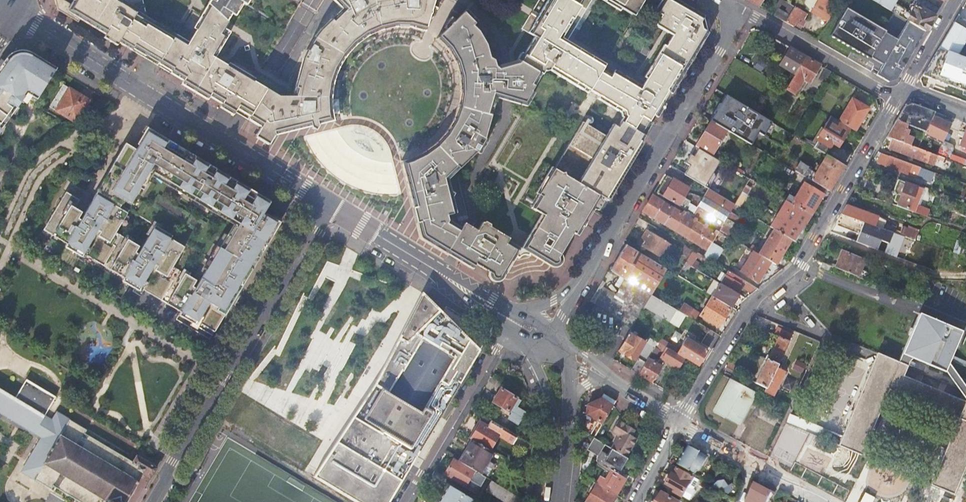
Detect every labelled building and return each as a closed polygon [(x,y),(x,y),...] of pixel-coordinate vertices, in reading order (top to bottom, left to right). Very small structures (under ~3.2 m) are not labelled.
[(159,63),(176,35),(147,18),(143,0),(56,0),(60,11),(79,23),(81,20),(106,34),(104,38),(117,46),(120,43),(153,63),(157,66),(159,63)] [(210,1),(208,4),(228,20),(232,15),(234,16),(235,17),(243,4),(246,6),(247,5),(250,0),(208,0),(210,1)] [(336,2),(342,9),(321,29),(315,37),(307,50),(303,61),(301,66),(292,97),(280,96),(261,128),(255,137),(269,145),(274,136),(275,136),(334,121),(334,117),(332,111),(332,95),(334,82),(338,71),(344,60),(356,45),(368,37),(382,30),(396,27),(410,28),(425,32),(426,28),(429,19),(433,6),(435,0),(334,0),(336,2)] [(521,53),(522,53),(518,60),(542,75),(544,71),(549,70),(588,93),(593,96),(620,113),(621,117),(622,118),(620,121),(644,136),(652,123),(649,121),(653,115),(658,117),(669,99),(709,33),(707,32),(703,17),(704,16),(677,0),(661,0),(654,11),(661,15),(655,24),(673,35),(653,67),(651,66),(644,76),(645,77),(646,80),(644,83),(642,86),(615,69),(611,74),(607,72),(603,69),(605,64),(558,35),(560,32),(563,27),(572,33),(592,0),(548,0),(540,13),(539,13),(538,16),(537,18),(536,19),(535,21),(528,32),(535,36),(524,53),(521,52),(521,53)] [(548,0),(539,0),(533,9),(536,11),(539,13),(540,13),(548,0)] [(635,17),(645,0),(608,0),(635,17)] [(789,15),(798,0),(779,0),(775,7),(778,8),(789,15)] [(793,26),(794,24),(799,28),(804,22),(802,21),(806,15),(800,11),(802,7),(828,21),(838,0),(798,0),(789,15),(785,22),(793,26)] [(881,6),(895,14),(900,6),(895,3),(896,0),(871,0),(881,6)] [(925,31),(939,9),(923,0),(914,0),(911,4),(915,6),(911,13),(907,20),(907,21),(925,31)] [(176,35),(159,63),(157,66),(183,81),(181,84),(207,100),(210,97),(222,104),(220,107),(233,115),(235,112),(243,117),(261,128),(280,96),(279,96),(254,81),(255,79),(251,76),(231,64),(229,63),(228,66),(222,63),(215,58),(231,32),(225,29),(226,27),(229,22),(228,20),(208,4),(203,13),(194,28),(197,30),(189,42),(176,35)] [(437,9),(433,6),(429,19),(431,19),(437,9)] [(881,6),(874,18),(883,23),(882,25),(890,29),(898,16),(895,14),(881,6)] [(898,16),(907,20),(911,13),(900,6),(895,14),(898,16)] [(886,31),(846,7),(829,35),(870,59),(871,57),(883,64),(897,40),(885,33),(886,31)] [(412,206),(420,237),(446,253),(448,250),(461,228),(448,220),(447,216),(456,213),(448,179),(476,152),(480,154),(488,141),(484,139),(491,116),(496,98),(508,101),(524,106),(542,75),(518,60),(522,53),(521,53),(517,60),(505,63),(496,66),(494,60),(491,58),(486,43),(473,24),(477,20),(466,8),(456,19),(446,28),(439,35),(436,38),(447,49),(456,63),(459,79),(459,82),(460,93),(459,98),(458,105),(457,107),(456,111),(453,119),(447,129),(441,136),(440,138),(433,145),(424,151),(422,152),(410,158),(403,160),(401,160),(402,164),(412,206)] [(773,15),(785,22),(789,15),(778,8),(773,15)] [(525,30),(528,32),(535,21),(536,19),(537,18),(533,16),(530,14),(530,15),(522,28),(525,30)] [(444,26),(446,28),(456,19),(451,16),(444,26)] [(883,64),(876,75),(888,82),(897,79),(925,31),(907,21),(897,40),(883,64)] [(954,21),(923,74),(965,90),(965,56),(956,53),(965,37),(965,28),(954,21)] [(795,74),(805,57),(789,48),(779,65),(795,74)] [(6,59),(7,59),(18,57),(31,54),(32,53),(30,52),(28,51),(25,50),(22,50),(19,50),(16,50),(14,51),(11,53),(9,55),(6,59)] [(5,123),(6,120),(8,118),(20,101),(23,103),(26,100),(28,99),(31,99),(35,101),(36,98),(37,98),(54,70),(54,71),(56,68),(54,66),(53,67),(36,57),(33,55),(34,54),(32,53),(31,54),(18,57),(7,59),(6,59),(5,61),(6,62),(0,71),(0,129),(5,123)] [(809,83),(820,65),(805,57),(795,74),(786,89),(794,94),(803,79),(809,83)] [(255,79),(254,81),(279,96),(280,96),(285,89),(288,91),(291,86),(282,79),(278,77),(269,71),(263,66),(260,70),(255,79)] [(824,83),(830,72),(824,68),(818,79),(824,83)] [(63,84),(49,106),(75,122),(89,100),(63,84)] [(720,104),(718,103),(712,113),(714,114),(710,120),(750,144),(757,132),(763,136),(771,122),(725,95),(720,104)] [(838,122),(855,132),(868,109),(852,99),(838,122)] [(933,117),(935,112),(912,103),(905,106),(886,137),(891,139),(909,145),(912,137),(906,135),(907,125),(925,132),(933,117)] [(951,125),(933,117),(925,132),(943,140),(951,125)] [(814,148),(825,155),(832,143),(838,147),(849,129),(831,119),(820,137),(821,137),(814,148)] [(644,136),(620,121),(617,127),(612,124),(606,136),(582,121),(555,168),(554,169),(602,197),(608,201),(643,143),(641,141),(644,136)] [(708,123),(694,146),(696,147),(708,155),(712,149),(715,151),(725,133),(708,123)] [(135,285),(143,290),(181,312),(179,315),(191,322),(193,319),(215,332),(226,312),(209,302),(215,292),(221,295),(219,298),(231,305),(231,304),(233,302),(230,300),(234,292),(247,270),(250,272),(280,222),(266,214),(264,212),(263,212),(270,201),(253,191),(236,181),(190,153),(185,150),(167,180),(158,174),(175,146),(176,145),(147,127),(135,149),(126,143),(84,214),(82,212),(81,212),(77,218),(71,214),(75,208),(80,200),(66,192),(61,200),(59,199),(56,204),(58,205),(54,211),(53,210),(52,212),(53,213),(43,230),(66,244),(64,247),(76,254),(78,251),(123,278),(122,281),(129,285),(133,288),(135,285)] [(909,145),(891,139),(888,148),(934,165),(936,158),(939,159),(941,157),(936,155),(909,145)] [(952,144),(943,140),(936,155),(941,157),(944,158),(948,159),(954,148),(952,144)] [(181,147),(176,145),(175,146),(158,174),(167,180),(185,150),(181,147)] [(689,165),(683,175),(708,189),(716,175),(712,173),(719,161),(708,155),(696,147),(686,164),(689,165)] [(919,167),(881,153),(878,164),(916,177),(919,167)] [(795,171),(828,191),(843,166),(826,156),(818,169),(816,167),(814,170),(817,171),(816,173),(807,169),(808,167),(800,162),(795,171)] [(961,168),(963,165),(948,159),(944,158),(942,161),(961,168)] [(554,169),(551,167),(536,193),(539,195),(531,208),(542,214),(521,249),(527,253),(529,254),(552,268),(559,266),(562,259),(559,253),(562,252),(573,234),(578,236),(602,197),(554,169)] [(919,167),(916,177),(928,182),(932,172),(919,167)] [(757,184),(766,189),(769,185),(756,177),(757,176),(753,173),(749,179),(757,184)] [(666,176),(656,193),(657,194),(663,197),(677,206),(688,189),(666,176)] [(757,184),(749,179),(747,183),(755,188),(757,184)] [(893,191),(895,195),(897,194),(900,195),(904,182),(897,180),(893,191)] [(909,207),(908,210),(927,217),(929,210),(916,205),(922,189),(904,182),(900,195),(897,194),(895,195),(893,200),(894,202),(897,203),(909,207)] [(791,204),(810,216),(823,195),(804,183),(795,199),(791,204)] [(734,205),(708,189),(703,198),(694,195),(685,210),(719,230),(730,212),(734,205)] [(707,250),(716,235),(718,232),(716,230),(714,233),(705,228),(707,225),(705,224),(703,227),(695,222),(696,219),(694,218),(692,220),(684,215),(685,213),(683,211),(681,214),(658,200),(660,198),(661,199),(663,197),(657,194),(655,198),(652,196),(642,211),(707,250)] [(791,204),(795,199),(788,195),(785,201),(791,204)] [(792,239),(795,241),(798,235),(797,234),(810,216),(791,204),(785,201),(770,226),(774,228),(792,239)] [(739,208),(734,205),(730,212),(735,215),(739,208)] [(846,205),(841,214),(863,221),(883,229),(885,221),(846,205)] [(81,212),(75,208),(71,214),(77,218),(81,212)] [(730,212),(719,230),(727,235),(738,217),(735,215),(730,212)] [(883,229),(863,221),(855,242),(877,250),(881,240),(888,243),(892,232),(883,229)] [(448,250),(446,253),(453,257),(472,269),(474,266),(475,265),(485,271),(486,270),(487,271),(487,270),(489,271),(489,275),(490,279),(493,282),(496,282),(499,282),(501,281),(503,278),(515,259),(518,259),(521,256),(522,256),(525,255),(528,256),(529,254),(527,253),(521,249),(508,241),(509,239),(482,222),(477,231),(471,227),(464,223),(461,228),(448,250)] [(771,262),(776,265),(792,239),(774,228),(759,254),(760,255),(771,262)] [(638,244),(664,259),(672,246),(646,231),(638,244)] [(916,241),(918,234),(910,231),(908,238),(916,241)] [(904,237),(892,232),(888,243),(884,252),(896,257),(904,237)] [(703,256),(714,263),(727,241),(716,235),(707,250),(703,256)] [(638,287),(651,295),(667,269),(625,245),(610,270),(625,279),(638,287)] [(685,263),(691,266),(698,253),(693,250),(685,263)] [(755,263),(760,255),(759,254),(754,251),(749,260),(755,263)] [(842,251),(835,267),(857,276),(864,260),(842,251)] [(758,282),(771,262),(760,255),(755,263),(749,260),(748,259),(743,268),(750,272),(748,276),(758,282)] [(739,271),(748,276),(750,272),(743,268),(741,267),(739,271)] [(741,288),(751,294),(758,289),(728,271),(721,284),(736,293),(738,294),(741,288)] [(638,287),(625,279),(619,288),(633,296),(638,287)] [(713,297),(730,307),(739,295),(738,294),(736,293),(721,284),(713,297)] [(644,306),(651,295),(638,287),(633,296),(625,309),(619,319),(632,327),(644,306)] [(619,288),(612,301),(625,309),(633,296),(619,288)] [(612,301),(594,291),(588,301),(619,319),(625,309),(612,301)] [(221,295),(215,292),(209,302),(226,312),(231,305),(219,298),(221,295)] [(313,477),(355,501),(387,501),(480,351),(461,332),(421,293),(372,376),(345,422),(313,477)] [(677,310),(675,309),(651,295),(644,306),(657,313),(663,317),(670,321),(677,310)] [(685,315),(696,322),(700,316),(718,327),(729,309),(711,297),(700,314),(683,303),(678,311),(685,315)] [(678,326),(685,315),(678,311),(677,310),(670,321),(678,326)] [(965,377),(965,341),(957,338),(960,330),(917,313),(915,318),(897,362),(905,365),(907,361),(911,358),(948,374),(965,397),(965,395),(965,386),(960,378),(965,380),(965,377)] [(777,326),(773,335),(778,337),(788,342),(792,333),(777,326)] [(628,333),(618,350),(634,360),(644,343),(628,333)] [(779,360),(788,342),(778,337),(768,357),(766,359),(777,364),(779,360)] [(650,340),(647,344),(654,348),(655,347),(657,344),(650,340)] [(662,340),(660,344),(666,348),(669,349),(669,350),(672,346),(662,340)] [(655,347),(664,352),(666,348),(660,344),(658,342),(657,344),(655,347)] [(684,359),(697,366),(707,350),(693,342),(689,350),(682,345),(677,354),(684,359)] [(631,370),(638,375),(648,359),(654,348),(647,344),(631,370)] [(677,369),(684,359),(677,354),(669,350),(669,349),(666,348),(664,352),(659,358),(677,369)] [(965,397),(963,401),(902,376),(905,365),(897,362),(875,353),(872,362),(842,437),(828,431),(824,440),(849,450),(856,454),(860,455),(888,390),(957,418),(933,475),(919,469),(915,479),(923,482),(952,495),(965,461),(965,395),(965,397)] [(638,375),(651,382),(654,378),(658,371),(661,366),(648,359),(638,375)] [(755,383),(765,388),(777,364),(766,359),(755,383)] [(764,392),(772,396),(784,371),(778,369),(782,362),(779,360),(777,364),(765,388),(764,392)] [(805,364),(798,361),(794,370),(800,373),(805,364)] [(737,369),(735,372),(746,378),(749,373),(738,367),(737,369)] [(727,411),(741,418),(755,392),(739,383),(740,380),(732,375),(714,408),(725,414),(727,411)] [(41,438),(52,420),(48,418),(45,416),(50,408),(57,396),(27,378),(16,396),(0,387),(0,414),(41,438)] [(501,388),(493,402),(508,411),(516,397),(501,388)] [(603,394),(600,399),(613,406),(615,401),(611,399),(603,394)] [(613,406),(600,399),(587,405),(586,414),(597,420),(603,423),(613,406)] [(509,418),(520,423),(526,410),(516,404),(509,418)] [(739,422),(741,418),(727,411),(725,414),(739,422)] [(157,468),(136,455),(133,462),(126,458),(126,456),(125,455),(121,453),(119,454),(114,451),(114,448),(109,446),(107,446),(102,444),(103,442),(97,439),(96,440),(85,433),(87,430),(57,412),(52,420),(41,438),(24,467),(21,466),(18,472),(21,474),(22,472),(51,489),(53,486),(64,492),(64,494),(64,495),(69,497),(71,497),(76,499),(77,501),(129,501),(132,497),(138,487),(137,486),(139,482),(138,480),(142,474),(150,479),(157,468)] [(828,431),(788,414),(784,423),(797,428),(822,439),(824,440),(828,431)] [(752,437),(766,443),(774,424),(760,418),(752,437)] [(518,436),(491,420),(487,426),(478,421),(469,437),(473,439),(489,449),(498,436),(513,445),(518,436)] [(603,423),(597,420),(590,431),(596,434),(603,423)] [(618,436),(611,448),(626,457),(637,439),(631,435),(634,430),(618,420),(611,432),(618,436)] [(594,438),(587,450),(598,456),(605,445),(594,438)] [(489,449),(473,439),(459,461),(474,470),(479,473),(486,462),(492,451),(489,449)] [(705,455),(688,446),(678,464),(695,474),(705,455)] [(459,461),(453,458),(444,474),(476,494),(486,477),(479,473),(474,470),(459,461)] [(493,466),(486,462),(479,473),(487,478),(493,466)] [(684,494),(694,477),(678,468),(667,484),(684,494)] [(608,490),(616,495),(626,479),(611,470),(605,479),(601,476),(596,483),(608,490)] [(699,480),(694,477),(684,494),(691,497),(699,480)] [(522,499),(491,480),(485,490),(505,501),(520,501),(522,499)] [(593,481),(586,493),(590,495),(586,501),(613,501),(616,497),(607,492),(608,490),(596,483),(593,481)] [(718,484),(714,488),(728,494),(732,484),(725,488),(723,483),(718,484)] [(755,484),(751,493),(747,501),(768,501),(773,493),(755,484)] [(448,485),(437,501),(473,501),(474,500),(448,485)] [(662,493),(657,501),(678,501),(662,493)]
